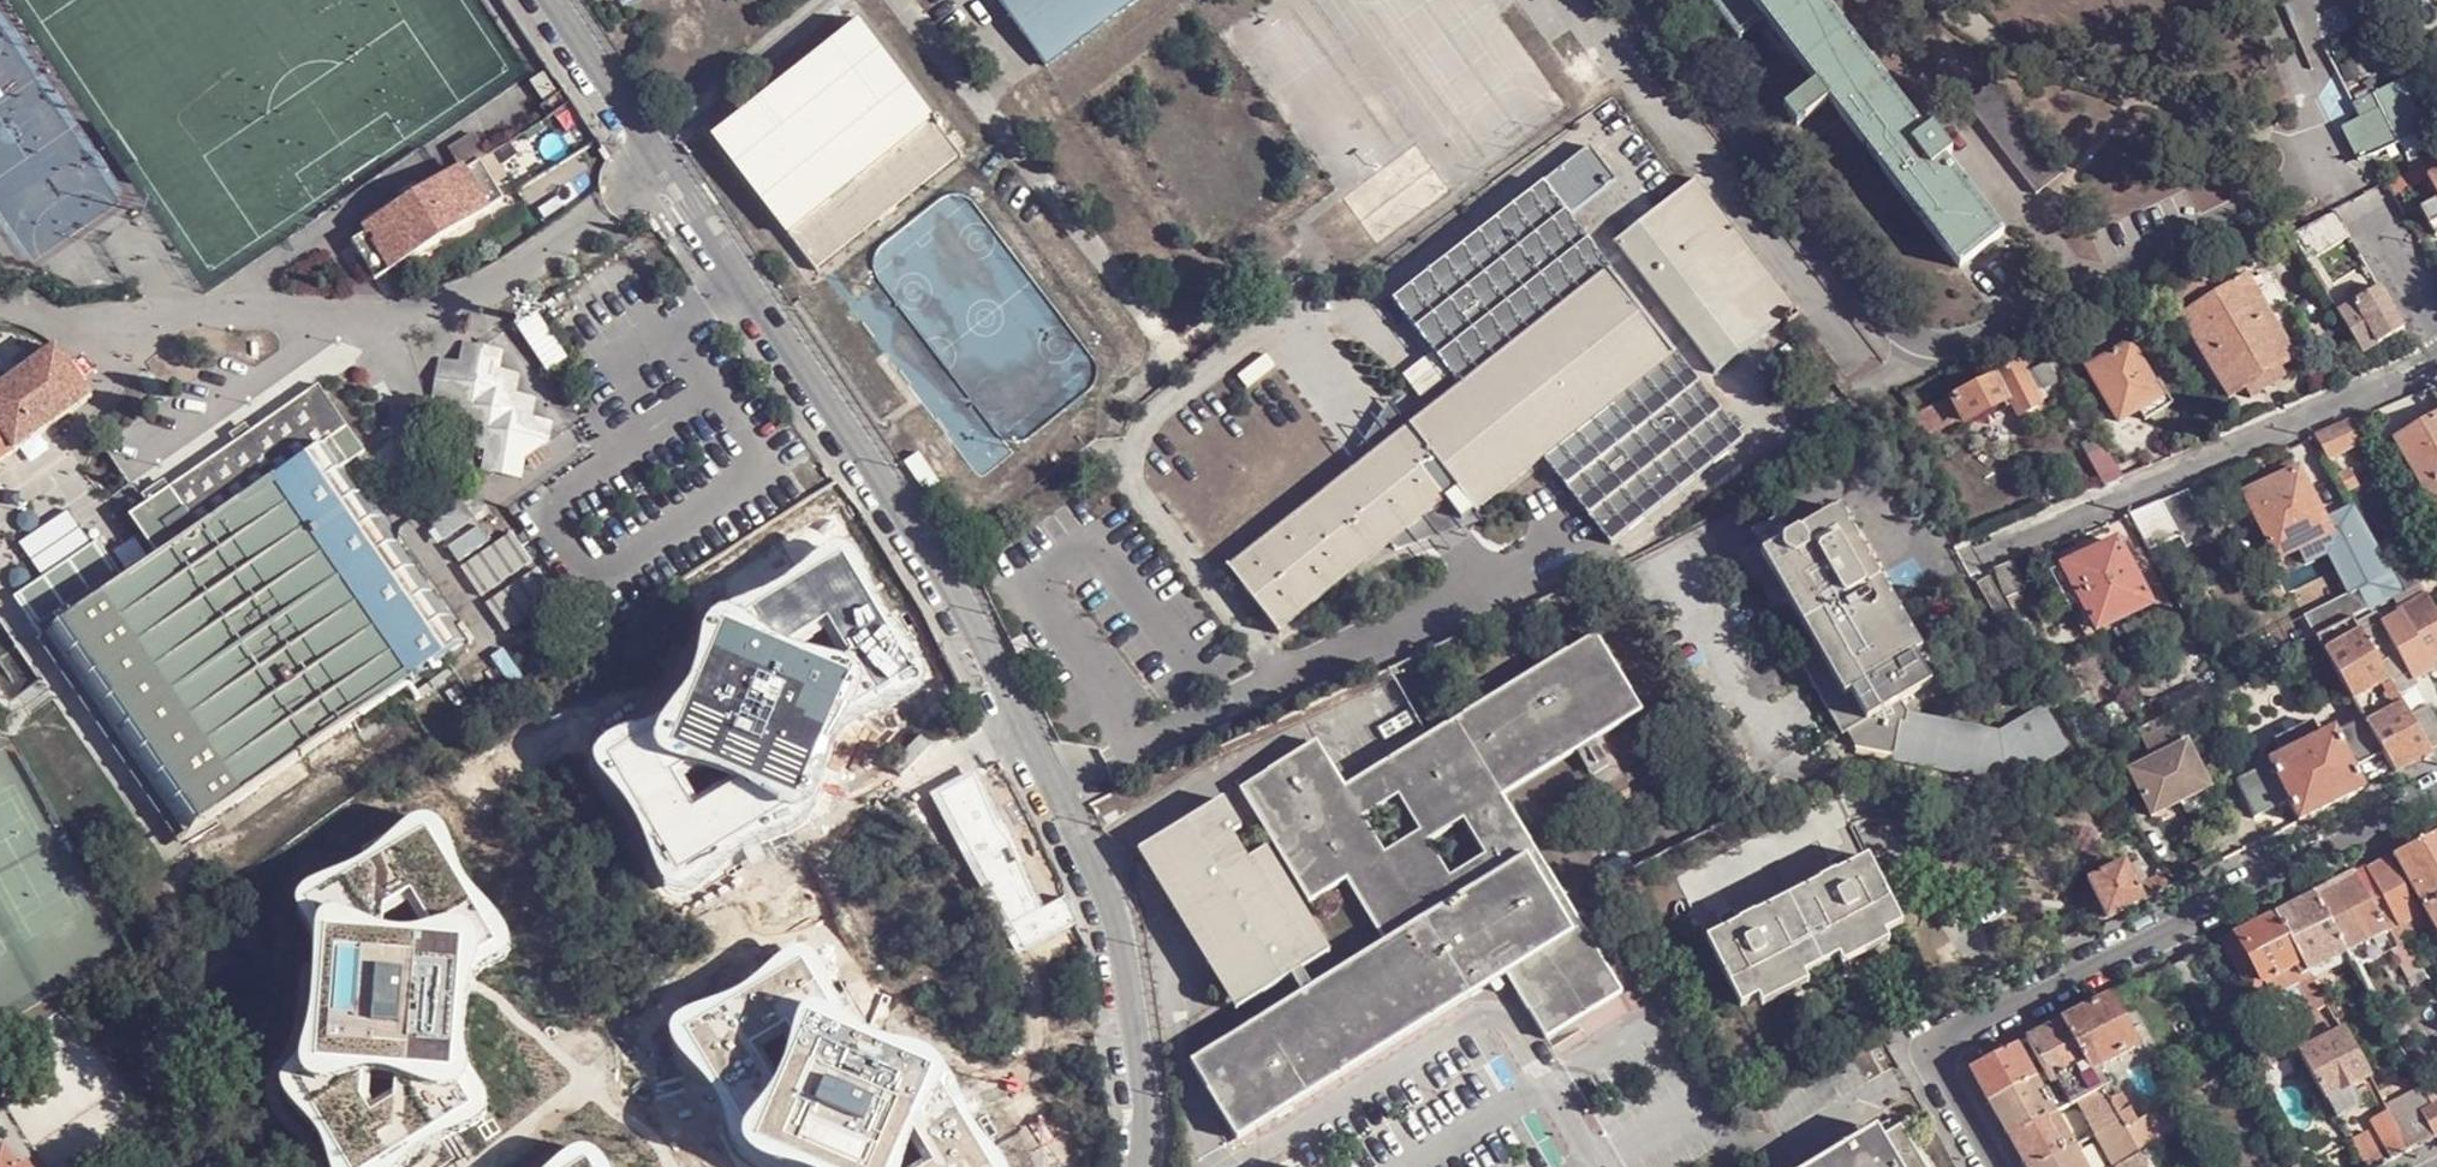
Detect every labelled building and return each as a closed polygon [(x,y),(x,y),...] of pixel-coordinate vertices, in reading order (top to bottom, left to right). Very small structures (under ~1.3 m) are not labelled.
[(1047,66),(1138,0),(998,0),(1047,66)] [(2004,236),(1944,158),(1950,153),(1930,128),(1924,133),(1820,0),(1708,0),(1741,43),(1743,41),(1741,37),(1765,19),(1814,82),(1782,108),(1797,125),(1828,100),(1843,119),(1961,269),(2004,236)] [(854,16),(708,131),(817,268),(962,155),(940,126),(944,123),(939,117),(936,120),(854,16)] [(2415,76),(2374,94),(2383,110),(2349,126),(2364,162),(2397,146),(2417,137),(2436,128),(2436,124),(2415,76)] [(1991,81),(1963,102),(2036,195),(2063,172),(1991,81)] [(533,176),(517,151),(504,160),(520,185),(533,176)] [(2415,171),(2430,164),(2426,155),(2411,163),(2415,171)] [(506,197),(481,158),(465,170),(462,166),(372,226),(373,229),(353,241),(380,278),(506,197)] [(2389,185),(2395,197),(2428,180),(2436,194),(2436,196),(2436,161),(2389,185)] [(1654,292),(1668,310),(1718,374),(1785,322),(1789,327),(1799,319),(1795,314),(1797,313),(1695,183),(1617,244),(1654,292)] [(1673,359),(1647,326),(1634,309),(1609,275),(1610,273),(1543,190),(1394,305),(1460,391),(1410,431),(1389,406),(1338,445),(1359,471),(1230,572),(1278,633),(1391,547),(1407,535),(1416,547),(1434,566),(1483,527),(1474,515),(1544,464),(1612,547),(1742,444),(1675,359),(1673,359)] [(2436,194),(2417,204),(2431,230),(2436,228),(2436,196),(2436,194)] [(2346,227),(2344,224),(2335,209),(2323,215),(2334,234),(2346,227)] [(2334,234),(2323,215),(2291,231),(2303,252),(2314,246),(2318,253),(2338,241),(2334,234)] [(2200,276),(2169,290),(2229,395),(2296,355),(2247,273),(2210,294),(2200,276)] [(2358,283),(2331,299),(2362,352),(2404,327),(2379,285),(2364,294),(2358,283)] [(2115,317),(2072,338),(2117,420),(2138,409),(2160,396),(2153,385),(2115,317)] [(545,333),(529,343),(548,372),(564,361),(545,333)] [(0,388),(0,462),(76,409),(95,395),(59,346),(0,388)] [(438,380),(503,474),(551,441),(486,346),(438,380)] [(2030,367),(2043,393),(2062,383),(2048,357),(2030,367)] [(1953,397),(1965,420),(1966,423),(2012,399),(2021,416),(2040,407),(2018,365),(1953,397)] [(2160,396),(2166,393),(2159,382),(2153,385),(2160,396)] [(332,438),(350,464),(369,451),(322,384),(148,506),(178,546),(332,438)] [(2160,396),(2138,409),(2144,420),(2172,404),(2166,393),(2160,396)] [(1953,397),(1919,413),(1931,437),(1965,420),(1953,397)] [(2397,441),(2423,485),(2425,488),(2436,481),(2436,417),(2397,441)] [(2348,422),(2315,436),(2328,458),(2359,444),(2348,422)] [(129,580),(46,639),(188,837),(468,640),(350,464),(332,438),(178,546),(163,556),(129,580)] [(2088,456),(2104,483),(2122,476),(2117,466),(2106,445),(2088,456)] [(2243,493),(2278,559),(2296,549),(2303,564),(2320,555),(2314,541),(2330,534),(2345,567),(2365,557),(2349,524),(2344,527),(2337,514),(2325,520),(2299,467),(2243,493)] [(2349,468),(2337,475),(2347,491),(2359,485),(2349,468)] [(2425,488),(2436,509),(2436,481),(2425,488)] [(2181,536),(2161,501),(2131,514),(2151,550),(2181,536)] [(178,546),(148,506),(134,515),(163,556),(178,546)] [(1832,510),(1761,551),(1816,647),(1799,657),(1843,735),(1848,731),(1856,746),(1893,753),(1892,760),(2010,785),(2069,751),(2045,708),(2002,734),(1907,714),(1900,702),(1931,684),(1917,659),(1832,510)] [(561,600),(513,531),(493,545),(480,526),(446,550),(493,618),(474,631),(488,650),(561,600)] [(767,584),(739,592),(720,602),(712,620),(707,648),(697,677),(680,706),(665,716),(642,722),(614,739),(612,759),(632,787),(649,800),(659,809),(670,823),(679,846),(693,871),(700,876),(713,878),(726,871),(737,858),(748,836),(764,824),(784,817),(814,806),(824,799),(832,768),(835,758),(846,725),(859,698),(882,683),(911,671),(920,656),(920,642),(895,615),(880,600),(872,582),(857,550),(842,530),(807,544),(790,565),(767,584)] [(1407,535),(1391,547),(1396,553),(1416,547),(1407,535)] [(2388,537),(2377,543),(2386,560),(2398,554),(2388,537)] [(16,598),(46,639),(129,580),(99,540),(16,598)] [(2063,568),(2097,631),(2152,606),(2117,543),(2063,568)] [(2426,559),(2394,574),(2406,594),(2436,579),(2426,559)] [(2016,561),(1996,570),(2008,598),(2027,590),(2016,561)] [(2002,624),(2014,615),(1988,578),(1976,586),(2002,624)] [(2357,626),(2399,699),(2411,692),(2407,686),(2435,671),(2432,665),(2436,662),(2436,611),(2430,597),(2382,624),(2376,614),(2371,618),(2359,624),(2357,626)] [(2354,620),(2359,618),(2353,606),(2342,612),(2347,623),(2354,620)] [(2318,638),(2334,630),(2328,618),(2292,636),(2297,648),(2318,638)] [(2357,626),(2354,620),(2347,623),(2334,630),(2318,638),(2365,720),(2397,775),(2432,757),(2428,752),(2409,717),(2399,699),(2357,626)] [(1542,1000),(1526,1008),(1545,1039),(1622,992),(1502,797),(1642,711),(1597,635),(1353,782),(1345,787),(1332,767),(1317,741),(1241,788),(1254,809),(1269,799),(1279,815),(1264,824),(1311,901),(1348,879),(1387,942),(1314,987),(1303,970),(1330,954),(1266,851),(1247,862),(1232,836),(1240,831),(1224,802),(1137,854),(1233,1013),(1292,977),(1302,995),(1191,1063),(1237,1138),(1469,996),(1505,974),(1517,993),(1532,983),(1542,1000)] [(17,672),(29,690),(39,683),(25,666),(17,672)] [(2209,692),(2213,690),(2206,678),(2198,683),(2204,695),(2209,692)] [(2206,711),(2199,697),(2183,705),(2190,719),(2206,711)] [(2409,717),(2428,752),(2436,747),(2436,721),(2429,706),(2409,717)] [(2397,775),(2365,720),(2337,734),(2336,731),(2321,738),(2313,723),(2277,740),(2285,756),(2270,764),(2274,771),(2254,782),(2270,811),(2280,832),(2397,775)] [(2147,750),(2154,763),(2129,776),(2152,821),(2210,792),(2180,733),(2147,750)] [(1345,787),(1353,782),(1341,762),(1332,767),(1345,787)] [(1014,829),(982,772),(948,791),(1035,952),(1081,927),(1070,899),(1048,911),(1014,829)] [(1254,809),(1264,824),(1279,815),(1269,799),(1254,809)] [(2241,852),(2280,832),(2270,811),(2230,831),(2234,839),(2241,852)] [(360,884),(343,889),(328,891),(320,901),(318,913),(322,925),(333,949),(338,969),(340,994),(341,1019),(335,1039),(328,1051),(317,1060),(301,1070),(297,1091),(307,1108),(326,1129),(343,1155),(348,1166),(416,1166),(417,1166),(435,1150),(460,1145),(476,1140),(491,1138),(499,1128),(501,1116),(498,1104),(492,1089),(490,1067),(487,1044),(484,1023),(488,1005),(491,988),(493,976),(503,967),(519,956),(522,935),(513,918),(494,897),(475,872),(463,841),(456,831),(445,824),(432,830),(418,845),(401,862),(384,878),(360,884)] [(2396,854),(2436,926),(2436,834),(2396,854)] [(2220,846),(2227,859),(2241,852),(2234,839),(2220,846)] [(1833,876),(1850,868),(1844,856),(1827,865),(1833,876)] [(1743,1008),(1760,999),(1806,977),(1841,958),(1886,936),(1904,927),(1870,859),(1850,868),(1833,876),(1818,884),(1758,914),(1744,922),(1726,931),(1708,939),(1743,1008)] [(2367,870),(2405,937),(2424,926),(2419,915),(2420,914),(2389,859),(2367,870)] [(2117,914),(2171,887),(2164,875),(2139,887),(2138,885),(2149,880),(2142,867),(2132,872),(2128,863),(2090,882),(2099,903),(2109,898),(2117,914)] [(2374,900),(2400,945),(2407,941),(2405,937),(2367,870),(2314,896),(2347,953),(2372,940),(2387,932),(2370,904),(2374,900)] [(2347,953),(2314,896),(2276,915),(2309,972),(2347,953)] [(2107,919),(2117,914),(2109,898),(2099,903),(2107,919)] [(1720,918),(1726,931),(1744,922),(1737,910),(1720,918)] [(2309,972),(2276,915),(2224,942),(2251,990),(2264,983),(2265,984),(2266,983),(2290,1024),(2328,1006),(2309,972)] [(1886,936),(1841,958),(1845,967),(1890,945),(1886,936)] [(2381,956),(2372,940),(2347,953),(2356,969),(2381,956)] [(2415,985),(2428,978),(2407,941),(2400,945),(2393,948),(2415,985)] [(859,1025),(850,1009),(845,985),(830,957),(810,953),(781,971),(766,987),(757,997),(742,1007),(718,1014),(692,1026),(687,1034),(684,1046),(691,1059),(702,1071),(724,1084),(736,1100),(741,1120),(750,1151),(757,1161),(771,1166),(774,1166),(929,1166),(930,1163),(933,1145),(945,1166),(1015,1166),(1013,1161),(993,1142),(975,1118),(969,1089),(961,1070),(943,1061),(915,1054),(886,1043),(859,1025)] [(2203,991),(2187,960),(2170,969),(2186,999),(2203,991)] [(1806,977),(1760,999),(1765,1007),(1810,984),(1806,977)] [(1517,993),(1526,1008),(1542,1000),(1532,983),(1517,993)] [(2064,1022),(2101,1089),(2113,1083),(2102,1064),(2135,1047),(2108,1000),(2064,1022)] [(2319,1012),(2328,1006),(2290,1024),(2291,1027),(2262,1044),(2276,1068),(2292,1059),(2293,1061),(2302,1055),(2295,1041),(2325,1025),(2319,1012)] [(2335,1019),(2328,1006),(2319,1012),(2325,1025),(2335,1019)] [(2078,1101),(2101,1089),(2064,1022),(2028,1041),(2047,1075),(2048,1073),(2053,1081),(2058,1078),(2073,1103),(2078,1101)] [(2328,1100),(2371,1079),(2344,1032),(2333,1038),(2325,1025),(2295,1041),(2302,1055),(2328,1100)] [(2035,1080),(2016,1046),(1971,1069),(1991,1103),(2035,1080)] [(1991,1103),(2010,1135),(2054,1113),(2035,1080),(1991,1103)] [(2436,1106),(2436,1087),(2427,1092),(2430,1096),(2436,1106)] [(2120,1121),(2106,1097),(2101,1089),(2078,1101),(2096,1134),(2120,1121)] [(2352,1089),(2330,1100),(2341,1117),(2362,1105),(2352,1089)] [(2123,1128),(2135,1123),(2118,1091),(2106,1097),(2120,1121),(2123,1128)] [(2436,1137),(2436,1108),(2436,1106),(2430,1096),(2392,1115),(2411,1150),(2436,1137)] [(2147,1135),(2175,1121),(2168,1107),(2135,1123),(2123,1128),(2129,1136),(2137,1132),(2147,1135)] [(2392,1160),(2411,1150),(2392,1115),(2389,1111),(2371,1122),(2392,1160)] [(2073,1146),(2054,1113),(2010,1135),(2028,1166),(2033,1166),(2073,1146)] [(2129,1136),(2123,1128),(2120,1121),(2096,1134),(2115,1166),(2117,1166),(2139,1156),(2129,1136)] [(1903,1127),(1885,1139),(1865,1150),(1860,1141),(1817,1166),(1928,1166),(1903,1127)] [(2384,1163),(2364,1129),(2349,1137),(2366,1166),(2377,1166),(2384,1163)] [(1879,1130),(1860,1141),(1865,1150),(1885,1139),(1879,1130)] [(22,1163),(5,1140),(0,1144),(0,1166),(37,1166),(30,1157),(22,1163)] [(2073,1146),(2033,1166),(2085,1166),(2073,1146)] [(615,1160),(595,1156),(577,1166),(619,1166),(615,1160)] [(2139,1156),(2117,1166),(2146,1166),(2139,1156)]
